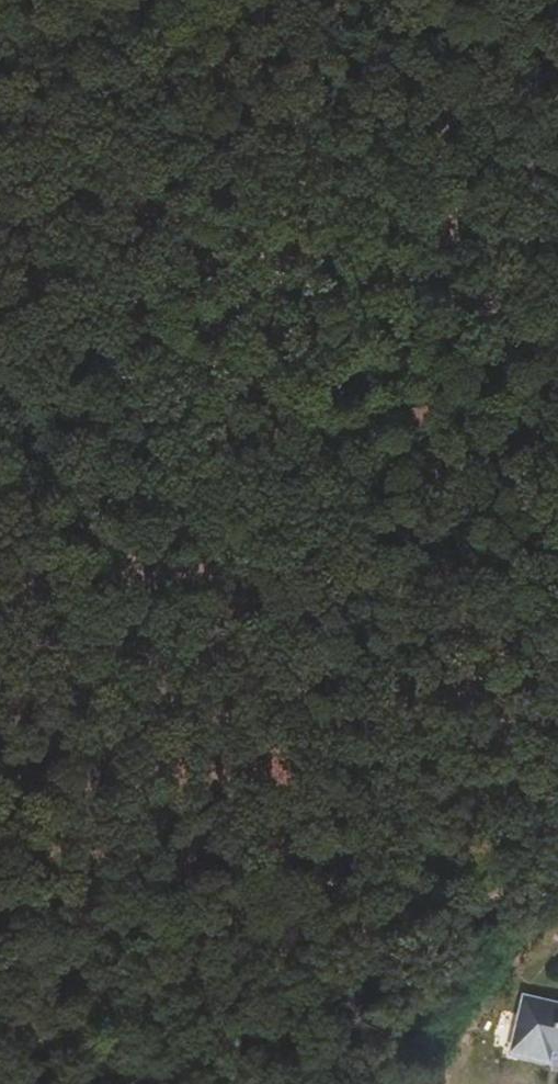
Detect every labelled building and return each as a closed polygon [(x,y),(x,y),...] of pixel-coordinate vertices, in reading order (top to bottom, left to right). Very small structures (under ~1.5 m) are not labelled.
[(530,999),(516,1051),(552,1059),(556,1046),(557,1047),(557,1005),(530,999)] [(454,1062),(446,1055),(436,1067),(444,1074),(454,1062)]
